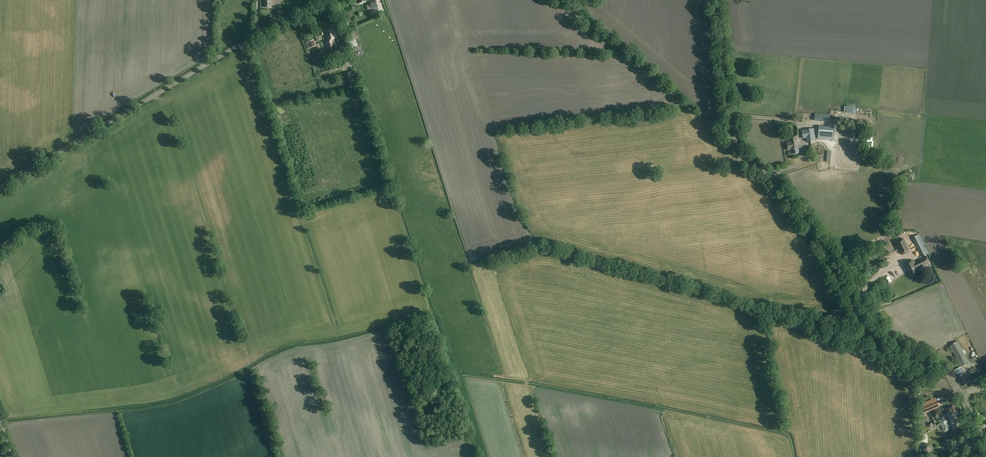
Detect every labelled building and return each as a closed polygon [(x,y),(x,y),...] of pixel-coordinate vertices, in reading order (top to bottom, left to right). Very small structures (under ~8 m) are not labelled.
[(375,0),(369,0),(372,9),(378,7),(375,0)] [(331,40),(337,38),(333,26),(324,29),(325,32),(324,32),(325,35),(327,41),(325,42),(327,49),(333,47),(331,40)] [(308,49),(315,46),(316,45),(314,40),(306,43),(306,44),(308,49)] [(357,85),(353,70),(344,72),(349,88),(357,85)] [(818,138),(834,139),(835,127),(819,126),(818,138)] [(816,140),(814,128),(802,130),(803,138),(806,138),(807,142),(816,140)] [(791,149),(792,154),(799,153),(798,143),(799,143),(798,135),(788,137),(789,142),(787,142),(788,150),(791,149)] [(897,241),(903,254),(910,251),(904,238),(897,241)] [(917,268),(930,262),(927,256),(920,260),(920,261),(917,262),(915,263),(913,260),(905,264),(911,275),(919,271),(917,268)] [(961,367),(969,362),(958,341),(950,346),(961,367)] [(963,386),(970,382),(964,372),(961,367),(954,370),(958,376),(957,376),(963,386)] [(937,400),(926,405),(923,406),(925,412),(940,406),(937,400)] [(946,409),(948,414),(947,414),(946,413),(937,417),(938,421),(940,420),(944,432),(952,429),(953,430),(963,425),(960,417),(959,418),(957,414),(959,414),(957,410),(956,411),(954,406),(946,409)]
